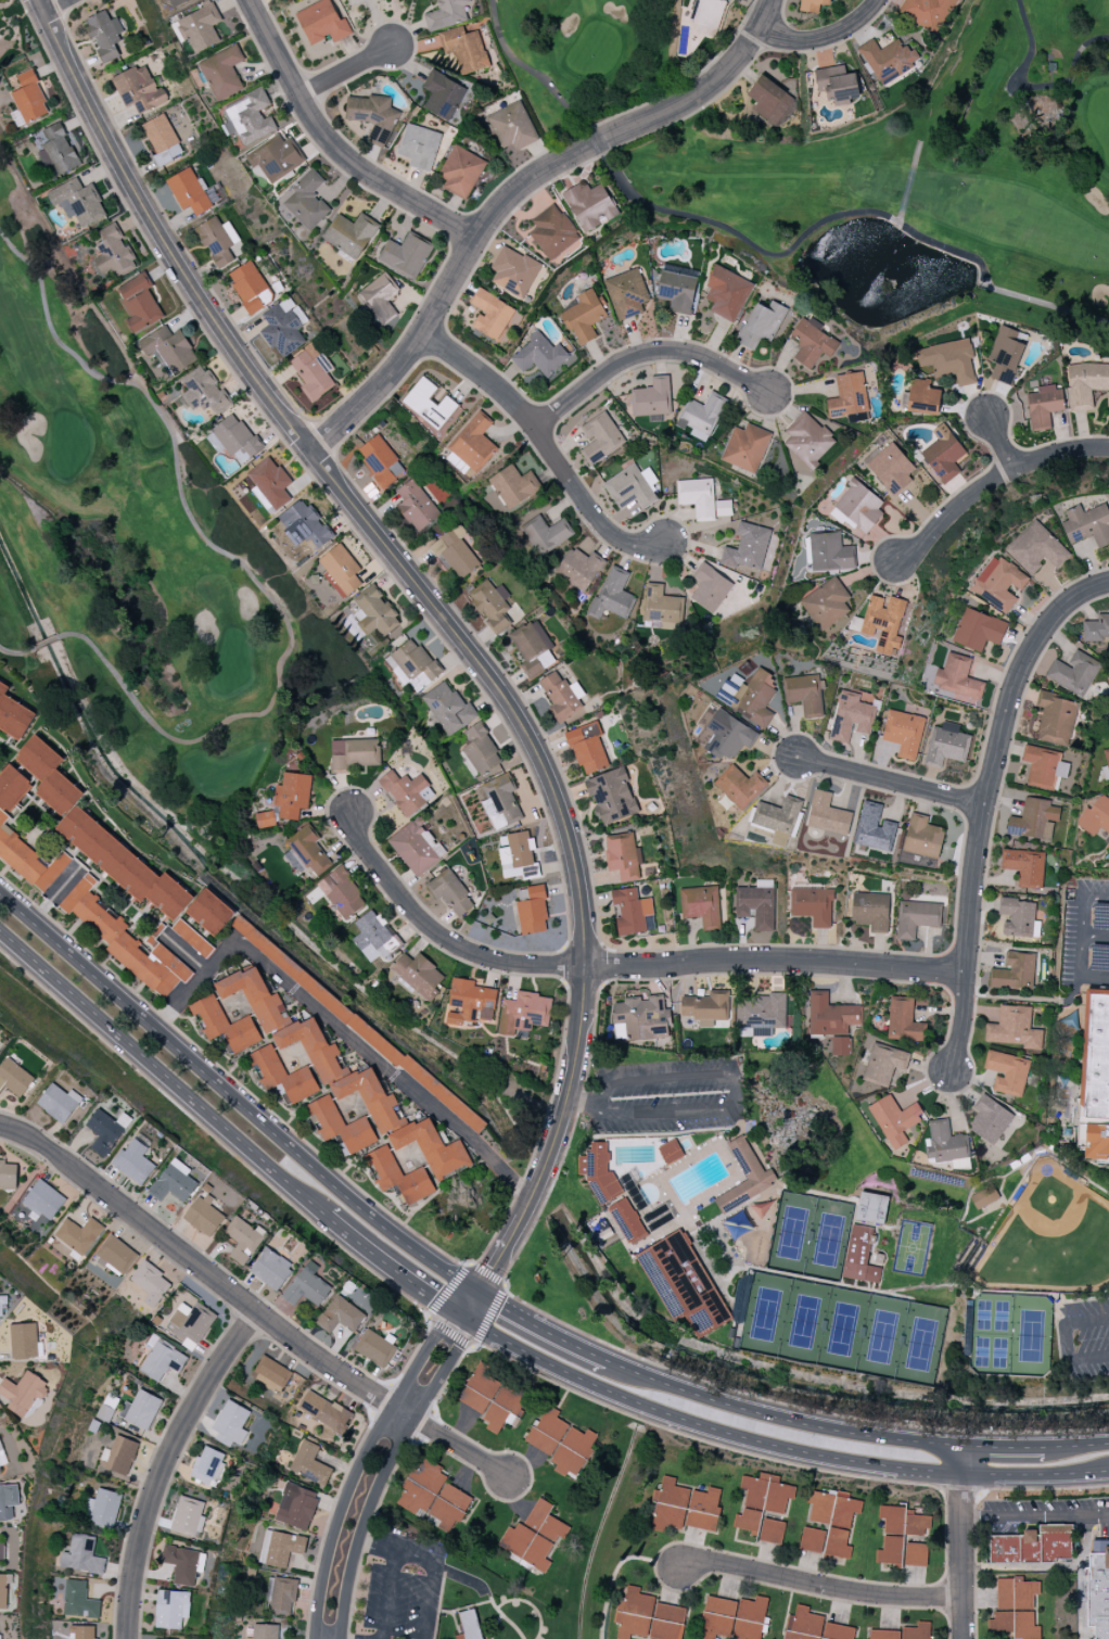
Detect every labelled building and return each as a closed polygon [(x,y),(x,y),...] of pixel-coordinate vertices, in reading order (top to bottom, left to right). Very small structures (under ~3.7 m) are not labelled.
[(310,45),(330,36),(333,43),(352,34),(345,17),(339,20),(330,0),(322,0),(295,12),(310,45)] [(467,20),(463,4),(468,3),(467,0),(434,0),(437,10),(423,14),(429,32),(467,20)] [(722,0),(695,0),(689,20),(718,29),(726,1),(722,0)] [(799,11),(819,13),(820,4),(830,5),(831,0),(800,0),(799,11)] [(897,10),(934,35),(958,0),(904,0),(897,10)] [(90,41),(94,39),(102,62),(125,53),(118,37),(124,35),(117,17),(109,20),(106,11),(82,20),(90,41)] [(489,67),(480,30),(465,34),(463,26),(437,33),(442,54),(454,51),(460,74),(489,67)] [(217,101),(243,89),(233,66),(245,60),(237,44),(198,62),(217,101)] [(112,78),(125,107),(134,104),(138,114),(168,101),(162,87),(156,90),(145,64),(112,78)] [(814,69),(817,92),(826,91),(827,102),(859,98),(856,72),(845,74),(844,65),(814,69)] [(50,112),(30,69),(16,75),(22,88),(11,93),(24,124),(50,112)] [(447,122),(466,89),(432,69),(421,87),(431,93),(423,107),(447,122)] [(751,108),(775,127),(796,100),(762,74),(746,94),(756,102),(751,108)] [(277,130),(271,115),(262,119),(259,110),(271,105),(262,86),(243,95),(246,100),(225,109),(242,146),(277,130)] [(391,97),(368,95),(367,98),(348,97),(347,120),(366,121),(373,124),(373,125),(366,141),(385,148),(399,111),(390,107),(391,97)] [(487,115),(501,149),(512,144),(515,150),(538,141),(521,101),(487,115)] [(158,166),(184,154),(164,113),(141,124),(156,155),(153,156),(158,166)] [(43,129),(49,144),(37,150),(44,167),(52,164),(57,176),(79,166),(60,122),(43,129)] [(409,166),(429,173),(441,134),(406,123),(397,154),(411,159),(409,166)] [(271,184),(303,162),(282,133),(245,158),(252,168),(257,165),(271,184)] [(446,180),(442,187),(466,200),(486,162),(454,144),(437,176),(446,180)] [(166,180),(181,210),(190,206),(195,216),(212,208),(191,167),(166,180)] [(325,182),(311,168),(290,188),(294,193),(282,204),(309,231),(330,211),(313,193),(325,182)] [(107,215),(92,183),(82,188),(77,177),(46,192),(53,207),(60,203),(68,218),(75,215),(81,228),(107,215)] [(590,190),(585,181),(562,194),(585,233),(619,214),(601,183),(590,190)] [(549,262),(581,241),(556,203),(530,219),(537,228),(529,233),(549,262)] [(337,213),(322,240),(358,260),(379,223),(360,212),(354,223),(337,213)] [(230,221),(220,225),(217,217),(197,225),(215,270),(234,262),(228,246),(238,242),(230,221)] [(98,231),(103,240),(96,244),(101,255),(93,259),(100,274),(112,268),(117,278),(138,267),(128,246),(125,247),(114,223),(98,231)] [(434,246),(409,232),(400,246),(390,240),(378,260),(413,281),(434,246)] [(496,272),(491,281),(522,299),(541,266),(503,244),(489,268),(496,272)] [(226,274),(250,315),(274,300),(251,260),(226,274)] [(713,302),(709,312),(735,323),(753,282),(714,266),(705,287),(709,289),(704,299),(713,302)] [(603,279),(617,321),(651,310),(638,268),(603,279)] [(668,312),(691,315),(697,271),(685,270),(685,274),(660,270),(656,298),(670,300),(668,312)] [(357,293),(381,324),(397,313),(387,300),(400,291),(386,272),(357,293)] [(163,318),(148,288),(152,286),(145,273),(116,287),(131,317),(126,320),(132,333),(163,318)] [(597,337),(590,324),(607,316),(603,307),(607,305),(602,296),(597,298),(592,288),(575,296),(578,303),(560,312),(578,347),(597,337)] [(501,343),(511,323),(509,321),(516,308),(479,289),(470,306),(481,311),(472,328),(501,343)] [(754,350),(760,337),(772,342),(787,308),(771,301),(767,308),(755,302),(736,342),(754,350)] [(307,340),(290,313),(286,315),(277,303),(261,314),(268,325),(260,330),(280,358),(307,340)] [(810,369),(821,352),(830,358),(839,343),(820,331),(822,327),(803,315),(789,337),(801,344),(792,357),(810,369)] [(180,330),(171,335),(165,325),(139,341),(148,355),(154,352),(169,377),(198,359),(180,330)] [(1019,332),(1000,325),(987,359),(995,362),(990,378),(1010,385),(1025,344),(1015,341),(1019,332)] [(552,347),(540,332),(509,357),(522,372),(533,363),(545,378),(570,357),(558,342),(552,347)] [(915,349),(919,367),(933,364),(935,377),(954,374),(957,387),(977,383),(968,339),(915,349)] [(304,384),(300,387),(310,403),(335,387),(314,356),(318,354),(312,345),(289,361),(304,384)] [(230,406),(204,364),(180,378),(188,391),(183,394),(194,413),(209,404),(216,415),(230,406)] [(1068,364),(1068,411),(1092,410),(1092,390),(1108,390),(1108,364),(1068,364)] [(868,412),(862,371),(835,376),(838,398),(825,399),(828,418),(868,412)] [(438,388),(422,375),(402,403),(440,431),(459,405),(446,395),(438,406),(430,399),(438,388)] [(631,389),(632,416),(671,415),(669,375),(651,376),(652,388),(631,389)] [(941,390),(928,388),(930,381),(912,378),(906,411),(937,416),(941,390)] [(1063,411),(1062,386),(1037,387),(1037,393),(1028,393),(1030,431),(1051,430),(1050,411),(1063,411)] [(703,406),(689,399),(677,424),(691,431),(689,434),(706,442),(727,399),(710,391),(703,406)] [(493,422),(480,410),(455,439),(454,438),(446,447),(476,473),(498,448),(482,435),(493,422)] [(836,441),(805,410),(784,431),(790,437),(782,445),(813,475),(817,470),(812,465),(836,441)] [(580,427),(590,442),(578,450),(589,466),(626,442),(606,411),(580,427)] [(262,449),(236,412),(212,428),(238,466),(262,449)] [(960,472),(954,463),(966,453),(944,422),(932,431),(938,440),(919,453),(943,485),(960,472)] [(720,459),(755,474),(772,433),(747,423),(743,430),(734,426),(720,459)] [(406,472),(377,434),(356,451),(384,489),(406,472)] [(912,480),(907,475),(915,468),(891,442),(881,451),(877,447),(861,462),(894,496),(912,480)] [(291,499),(284,489),(291,483),(270,455),(246,473),(256,486),(251,490),(270,515),(291,499)] [(602,483),(619,510),(636,499),(642,510),(658,500),(648,483),(651,481),(639,461),(602,483)] [(488,480),(509,511),(541,489),(529,471),(520,477),(511,464),(488,480)] [(395,491),(403,500),(396,506),(418,533),(441,514),(411,478),(395,491)] [(695,522),(714,521),(713,479),(676,480),(677,505),(695,504),(695,522)] [(855,480),(830,509),(862,537),(887,509),(855,480)] [(317,549),(333,538),(303,497),(276,517),(297,546),(309,537),(317,549)] [(1080,505),(1064,511),(1068,520),(1060,523),(1069,545),(1092,535),(1097,548),(1108,543),(1108,528),(1108,525),(1108,524),(1108,513),(1105,503),(1083,512),(1080,505)] [(540,557),(575,534),(564,517),(548,528),(539,514),(520,527),(540,557)] [(1056,569),(1071,554),(1035,519),(1004,550),(1030,575),(1046,559),(1056,569)] [(719,564),(761,574),(771,529),(738,521),(735,534),(741,535),(737,550),(723,546),(719,564)] [(459,580),(480,566),(462,538),(467,535),(460,524),(428,545),(437,558),(442,554),(459,580)] [(854,546),(841,547),(840,533),(810,534),(811,570),(855,568),(854,546)] [(317,560),(326,571),(323,573),(343,599),(362,584),(354,574),(361,569),(340,543),(317,560)] [(592,551),(587,558),(572,547),(554,572),(584,593),(606,561),(592,551)] [(969,590),(1006,614),(1019,595),(1018,594),(1029,578),(993,554),(969,590)] [(689,598),(713,614),(733,583),(701,562),(692,576),(700,581),(689,598)] [(586,614),(600,620),(604,610),(625,618),(634,595),(622,591),(630,572),(612,565),(599,598),(593,596),(586,614)] [(851,598),(835,576),(799,601),(821,632),(850,611),(844,602),(851,598)] [(497,634),(511,624),(504,614),(510,609),(504,600),(509,596),(501,584),(494,589),(487,579),(466,594),(497,634)] [(644,624),(681,625),(682,597),(662,596),(663,583),(645,583),(644,624)] [(352,599),(360,609),(353,614),(368,634),(376,628),(383,637),(402,623),(373,584),(352,599)] [(905,600),(887,596),(886,599),(869,595),(864,619),(852,616),(849,630),(876,636),(873,652),(896,657),(901,637),(897,636),(905,600)] [(985,640),(999,645),(1007,623),(965,607),(952,641),(981,652),(985,640)] [(1097,613),(1097,621),(1082,621),(1083,642),(1108,641),(1108,612),(1097,613)] [(508,635),(525,662),(520,665),(529,679),(555,662),(547,650),(553,646),(535,618),(508,635)] [(441,674),(414,637),(384,658),(393,671),(399,667),(416,691),(441,674)] [(1101,664),(1076,649),(1066,664),(1055,658),(1044,675),(1081,697),(1101,664)] [(980,699),(985,683),(967,678),(972,658),(948,652),(943,670),(937,669),(932,687),(980,699)] [(538,681),(552,705),(547,708),(558,725),(584,709),(578,699),(584,695),(576,681),(567,687),(557,670),(538,681)] [(824,717),(820,674),(782,678),(784,703),(802,701),(803,719),(824,717)] [(479,716),(469,702),(464,705),(446,679),(421,696),(448,737),(479,716)] [(20,741),(36,713),(4,695),(9,686),(0,681),(0,729),(20,741)] [(870,736),(876,706),(866,704),(868,695),(840,689),(829,740),(848,744),(851,732),(870,736)] [(1043,708),(1036,739),(1068,747),(1079,702),(1038,692),(1035,706),(1043,708)] [(717,708),(715,712),(707,707),(697,724),(702,727),(694,741),(707,748),(706,749),(730,763),(741,745),(749,749),(759,733),(717,708)] [(925,718),(888,709),(881,740),(899,744),(896,757),(915,761),(925,718)] [(932,726),(924,762),(942,766),(943,758),(964,762),(970,736),(958,733),(959,725),(943,721),(941,728),(932,726)] [(461,749),(480,777),(504,760),(477,722),(464,732),(471,742),(461,749)] [(565,731),(576,767),(583,765),(586,774),(609,767),(595,722),(565,731)] [(56,769),(64,759),(35,734),(14,759),(43,782),(34,793),(63,817),(84,793),(56,769)] [(348,765),(379,765),(379,739),(330,740),(331,774),(348,773),(348,765)] [(1052,790),(1054,776),(1066,778),(1069,763),(1058,761),(1060,751),(1023,745),(1021,761),(1030,763),(1026,785),(1052,790)] [(10,764),(0,775),(0,806),(8,813),(33,785),(10,764)] [(747,779),(732,764),(713,782),(740,811),(768,784),(756,771),(747,779)] [(420,774),(406,784),(394,767),(378,780),(406,817),(436,795),(420,774)] [(586,779),(601,825),(638,813),(623,767),(586,779)] [(308,809),(311,775),(283,772),(282,785),(276,785),(274,806),(279,807),(278,819),(298,821),(299,808),(308,809)] [(481,784),(487,799),(482,802),(494,831),(523,818),(511,792),(515,790),(507,772),(481,784)] [(829,808),(832,792),(813,789),(807,827),(848,834),(852,812),(829,808)] [(1094,837),(1100,828),(1108,834),(1108,799),(1100,794),(1090,810),(1086,807),(1075,825),(1094,837)] [(801,799),(785,795),(781,808),(757,801),(751,824),(774,831),(770,843),(787,848),(801,799)] [(1050,800),(1024,797),(1022,818),(1008,816),(1006,835),(1050,840),(1052,822),(1058,823),(1060,808),(1050,807),(1050,800)] [(883,804),(862,800),(854,844),(891,851),(897,823),(880,820),(883,804)] [(142,901),(145,897),(174,921),(194,896),(164,872),(161,876),(75,805),(54,830),(142,901)] [(2,825),(8,817),(0,811),(0,857),(45,892),(72,859),(61,850),(50,864),(2,825)] [(275,827),(274,812),(256,813),(257,828),(275,827)] [(902,851),(938,859),(945,828),(926,824),(928,818),(910,814),(902,851)] [(413,818),(386,842),(419,878),(440,858),(420,835),(425,830),(413,818)] [(281,843),(303,872),(309,867),(317,877),(332,865),(315,842),(320,839),(308,823),(281,843)] [(603,836),(609,871),(618,870),(620,883),(640,880),(632,832),(603,836)] [(1044,852),(1001,850),(1001,869),(1019,870),(1018,888),(1042,889),(1044,852)] [(318,880),(341,921),(365,907),(342,867),(318,880)] [(424,886),(433,900),(442,894),(457,918),(474,906),(450,869),(424,886)] [(163,1000),(181,979),(185,983),(193,973),(159,942),(151,952),(156,957),(153,961),(137,947),(142,941),(96,900),(97,898),(89,891),(97,881),(87,873),(58,906),(68,915),(72,911),(110,945),(106,950),(163,1000)] [(774,932),(775,880),(756,880),(756,887),(735,887),(735,917),(749,917),(749,909),(754,910),(754,931),(774,932)] [(549,931),(542,885),(517,889),(519,901),(516,902),(521,935),(549,931)] [(680,888),(681,918),(702,917),(702,929),(719,929),(717,886),(680,888)] [(214,937),(236,914),(207,887),(186,910),(214,937)] [(610,891),(613,906),(618,905),(620,916),(615,917),(618,936),(646,932),(644,916),(653,915),(650,898),(638,899),(635,887),(610,891)] [(831,888),(790,889),(790,917),(811,916),(812,928),(831,928),(831,888)] [(870,933),(887,933),(888,894),(853,893),(852,924),(870,925),(870,933)] [(1035,900),(1000,898),(998,915),(1006,916),(1005,934),(1033,936),(1035,900)] [(939,903),(898,902),(897,939),(915,940),(915,926),(938,927),(939,903)] [(399,946),(374,909),(354,922),(361,933),(352,938),(369,963),(380,956),(381,958),(399,946)] [(479,1133),(487,1122),(237,916),(228,926),(479,1133)] [(215,949),(181,918),(171,928),(205,959),(215,949)] [(403,952),(389,970),(428,1000),(447,976),(418,954),(413,960),(403,952)] [(990,989),(1032,990),(1034,954),(1006,953),(1006,969),(990,968),(990,989)] [(292,1025),(278,993),(270,996),(256,965),(214,983),(221,1000),(243,990),(264,1036),(271,1032),(279,1050),(301,1040),(322,1087),(351,1074),(348,1067),(341,1070),(335,1057),(340,1054),(335,1043),(328,1046),(314,1016),(292,1025)] [(496,989),(474,986),(475,981),(452,978),(446,1023),(462,1025),(463,1019),(492,1022),(496,989)] [(809,1034),(847,1035),(848,1025),(861,1025),(861,1006),(827,1005),(828,991),(810,990),(809,1034)] [(1083,990),(1082,1130),(1085,1130),(1085,1157),(1108,1157),(1108,990),(1083,990)] [(502,998),(498,1035),(514,1037),(515,1029),(530,1031),(531,1024),(548,1027),(552,996),(517,992),(516,1000),(502,998)] [(262,1041),(250,1015),(228,1025),(214,993),(188,1005),(193,1016),(198,1014),(210,1040),(225,1034),(234,1053),(262,1041)] [(681,1017),(699,1017),(699,1027),(713,1027),(713,1021),(728,1021),(728,993),(709,993),(709,997),(681,997),(681,1017)] [(772,1036),(772,1028),(785,1028),(785,994),(737,995),(737,1036),(772,1036)] [(627,1041),(669,1037),(667,1009),(665,1009),(664,996),(623,1000),(623,1002),(612,1003),(614,1023),(626,1022),(627,1041)] [(887,1038),(924,1041),(925,1023),(912,1022),(914,998),(890,997),(887,1038)] [(985,1023),(984,1042),(1023,1044),(1023,1049),(1040,1050),(1041,1029),(1029,1029),(1030,1007),(999,1005),(998,1024),(985,1023)] [(831,1056),(848,1056),(848,1037),(831,1037),(831,1056)] [(888,1087),(893,1068),(906,1072),(911,1053),(872,1042),(862,1080),(888,1087)] [(320,1091),(308,1066),(286,1075),(272,1044),(244,1056),(250,1068),(257,1064),(263,1077),(260,1079),(265,1091),(276,1086),(280,1095),(286,1092),(291,1104),(320,1091)] [(1021,1097),(1029,1060),(986,1051),(982,1070),(995,1073),(992,1091),(1021,1097)] [(4,1058),(0,1065),(0,1090),(2,1086),(22,1098),(35,1076),(4,1058)] [(359,1090),(379,1135),(400,1125),(392,1106),(397,1103),(393,1094),(386,1097),(372,1066),(330,1085),(338,1101),(359,1090)] [(82,1097),(70,1089),(68,1093),(50,1082),(36,1106),(65,1124),(82,1097)] [(344,1126),(329,1094),(304,1106),(322,1143),(339,1134),(349,1156),(378,1141),(365,1115),(344,1126)] [(867,1107),(893,1150),(908,1141),(902,1130),(925,1117),(916,1102),(900,1112),(889,1094),(867,1107)] [(968,1127),(992,1146),(1014,1117),(985,1094),(973,1109),(979,1113),(968,1127)] [(104,1158),(126,1129),(98,1108),(85,1125),(99,1136),(90,1148),(104,1158)] [(388,1135),(394,1150),(418,1141),(434,1180),(471,1164),(460,1139),(443,1147),(430,1116),(388,1135)] [(928,1121),(930,1138),(924,1139),(927,1162),(968,1157),(966,1134),(950,1136),(948,1119),(928,1121)] [(746,1181),(713,1198),(721,1213),(779,1183),(771,1168),(764,1172),(756,1156),(759,1155),(748,1133),(727,1144),(746,1181)] [(110,1165),(142,1186),(155,1165),(142,1156),(148,1148),(133,1138),(124,1151),(120,1149),(110,1165)] [(684,1156),(675,1139),(657,1148),(666,1165),(684,1156)] [(648,1236),(625,1197),(609,1206),(609,1201),(618,1196),(622,1196),(622,1190),(611,1172),(607,1172),(607,1143),(591,1142),(591,1149),(578,1157),(578,1174),(586,1174),(586,1181),(600,1205),(606,1205),(606,1208),(627,1244),(633,1244),(648,1236)] [(424,1166),(401,1176),(387,1144),(361,1156),(366,1167),(371,1164),(383,1191),(397,1184),(406,1205),(435,1192),(424,1166)] [(198,1184),(187,1175),(190,1170),(174,1157),(147,1191),(160,1202),(168,1191),(183,1203),(198,1184)] [(17,1164),(5,1164),(5,1160),(0,1160),(0,1188),(16,1189),(17,1164)] [(22,1202),(49,1222),(66,1199),(39,1179),(22,1202)] [(970,1195),(976,1209),(998,1200),(993,1186),(970,1195)] [(209,1238),(225,1216),(209,1205),(214,1199),(203,1191),(183,1218),(209,1238)] [(888,1196),(859,1193),(856,1221),(885,1224),(888,1196)] [(229,1256),(243,1266),(267,1232),(258,1226),(255,1229),(235,1215),(223,1232),(238,1243),(229,1256)] [(54,1235),(83,1256),(104,1227),(90,1217),(82,1229),(66,1218),(54,1235)] [(842,1277),(880,1283),(882,1268),(868,1266),(873,1228),(850,1224),(842,1277)] [(697,1339),(731,1320),(681,1229),(636,1254),(673,1323),(685,1317),(697,1339)] [(139,1255),(110,1233),(93,1255),(121,1278),(139,1255)] [(275,1291),(294,1267),(267,1247),(248,1271),(275,1291)] [(332,1287),(314,1275),(319,1267),(307,1259),(281,1297),(295,1306),(302,1296),(318,1307),(332,1287)] [(148,1293),(142,1301),(152,1309),(172,1282),(143,1261),(129,1279),(148,1293)] [(355,1333),(366,1313),(334,1295),(316,1325),(330,1333),(337,1322),(355,1333)] [(181,1302),(168,1322),(175,1326),(169,1334),(192,1350),(217,1315),(196,1301),(191,1309),(181,1302)] [(11,1358),(38,1357),(37,1323),(10,1324),(11,1358)] [(397,1345),(364,1329),(353,1351),(386,1367),(397,1345)] [(138,1371),(159,1383),(168,1366),(179,1372),(189,1356),(152,1335),(147,1344),(152,1347),(138,1371)] [(281,1393),(293,1372),(263,1355),(251,1375),(281,1393)] [(497,1434),(504,1422),(515,1427),(529,1399),(484,1375),(489,1367),(478,1361),(457,1401),(490,1419),(485,1428),(497,1434)] [(11,1400),(6,1409),(24,1418),(35,1397),(41,1400),(49,1383),(25,1370),(18,1386),(4,1378),(0,1386),(0,1394),(11,1400)] [(162,1400),(139,1388),(131,1404),(125,1401),(117,1416),(147,1430),(162,1400)] [(307,1390),(297,1410),(343,1434),(354,1414),(307,1390)] [(250,1412),(228,1399),(211,1428),(219,1433),(215,1439),(229,1447),(232,1441),(239,1446),(247,1432),(241,1428),(250,1412)] [(525,1444),(558,1461),(554,1470),(575,1481),(598,1435),(586,1429),(584,1433),(556,1419),(559,1412),(545,1405),(525,1444)] [(112,1410),(101,1406),(97,1418),(108,1421),(112,1410)] [(139,1443),(116,1435),(110,1450),(104,1448),(100,1458),(110,1461),(107,1469),(127,1476),(139,1443)] [(325,1486),(332,1469),(313,1461),(320,1446),(302,1439),(289,1471),(325,1486)] [(216,1487),(227,1454),(201,1445),(190,1478),(216,1487)] [(472,1498),(444,1482),(449,1473),(421,1458),(404,1488),(405,1488),(396,1504),(415,1515),(418,1510),(454,1530),(472,1498)] [(784,1514),(786,1498),(793,1500),(796,1487),(778,1484),(780,1476),(759,1473),(758,1479),(741,1476),(739,1488),(746,1489),(742,1515),(735,1514),(732,1528),(757,1533),(761,1511),(784,1514)] [(715,1531),(722,1489),(708,1487),(707,1492),(674,1487),(676,1478),(663,1476),(660,1491),(653,1490),(651,1501),(656,1502),(652,1530),(664,1532),(665,1527),(682,1530),(683,1525),(715,1531)] [(320,1494),(287,1482),(273,1519),(306,1531),(320,1494)] [(12,1521),(12,1506),(19,1505),(18,1484),(0,1485),(0,1522),(12,1521)] [(83,1515),(90,1516),(88,1526),(114,1531),(121,1493),(97,1489),(95,1499),(86,1498),(83,1515)] [(824,1554),(849,1559),(851,1547),(846,1546),(849,1529),(852,1513),(860,1514),(862,1501),(848,1499),(849,1493),(837,1491),(836,1495),(809,1490),(806,1503),(812,1504),(809,1521),(829,1525),(824,1554)] [(171,1531),(198,1537),(202,1517),(201,1517),(204,1501),(179,1496),(171,1531)] [(545,1572),(551,1561),(545,1558),(556,1536),(563,1539),(570,1526),(548,1515),(553,1505),(536,1497),(518,1532),(507,1526),(497,1547),(545,1572)] [(904,1507),(879,1506),(879,1519),(884,1519),(884,1534),(903,1534),(904,1507)] [(930,1516),(905,1515),(904,1536),(929,1536),(930,1516)] [(785,1523),(763,1518),(758,1540),(781,1545),(785,1523)] [(1073,1525),(1073,1563),(1016,1564),(990,1565),(990,1537),(1015,1537),(1023,1537),(1023,1526),(1073,1525)] [(799,1549),(820,1554),(825,1531),(804,1527),(799,1549)] [(258,1563),(289,1569),(292,1553),(303,1556),(307,1538),(265,1529),(258,1563)] [(105,1558),(92,1556),(95,1537),(72,1532),(68,1553),(61,1552),(58,1567),(102,1575),(105,1558)] [(876,1550),(876,1563),(901,1564),(903,1536),(883,1535),(883,1550),(876,1550)] [(926,1566),(927,1544),(905,1543),(904,1565),(926,1566)] [(199,1550),(163,1546),(161,1563),(175,1565),(173,1584),(195,1586),(199,1550)] [(1104,1548),(1108,1548),(1108,1638),(1096,1638),(1096,1628),(1087,1628),(1085,1578),(1085,1573),(1089,1573),(1089,1554),(1104,1554),(1104,1548)] [(268,1577),(266,1601),(271,1602),(270,1614),(292,1615),(296,1580),(268,1577)] [(996,1619),(987,1620),(988,1633),(1013,1633),(1013,1638),(1033,1638),(1040,1638),(1040,1626),(1033,1627),(1033,1594),(1040,1594),(1040,1582),(1023,1582),(1022,1578),(996,1578),(996,1619)] [(63,1616),(99,1617),(100,1600),(85,1599),(86,1580),(65,1579),(63,1616)] [(630,1635),(648,1637),(654,1597),(639,1594),(640,1587),(627,1585),(623,1612),(615,1611),(613,1622),(619,1623),(617,1638),(629,1638),(630,1635)] [(181,1629),(181,1618),(189,1618),(190,1591),(156,1591),(156,1628),(181,1629)] [(755,1595),(754,1603),(706,1595),(702,1619),(705,1620),(702,1638),(706,1638),(714,1638),(715,1635),(731,1638),(734,1638),(760,1638),(767,1598),(755,1595)] [(654,1638),(680,1638),(685,1608),(655,1603),(649,1638),(654,1638)] [(823,1622),(824,1616),(808,1614),(809,1607),(796,1605),(794,1616),(787,1615),(783,1638),(851,1638),(853,1627),(823,1622)] [(493,1612),(461,1610),(460,1635),(459,1638),(492,1638),(493,1612)] [(901,1638),(929,1638),(930,1622),(917,1621),(917,1628),(902,1627),(901,1638)] [(278,1625),(253,1624),(252,1638),(244,1637),(244,1638),(278,1638),(278,1625)] [(899,1631),(869,1630),(868,1638),(899,1638),(899,1631)]
